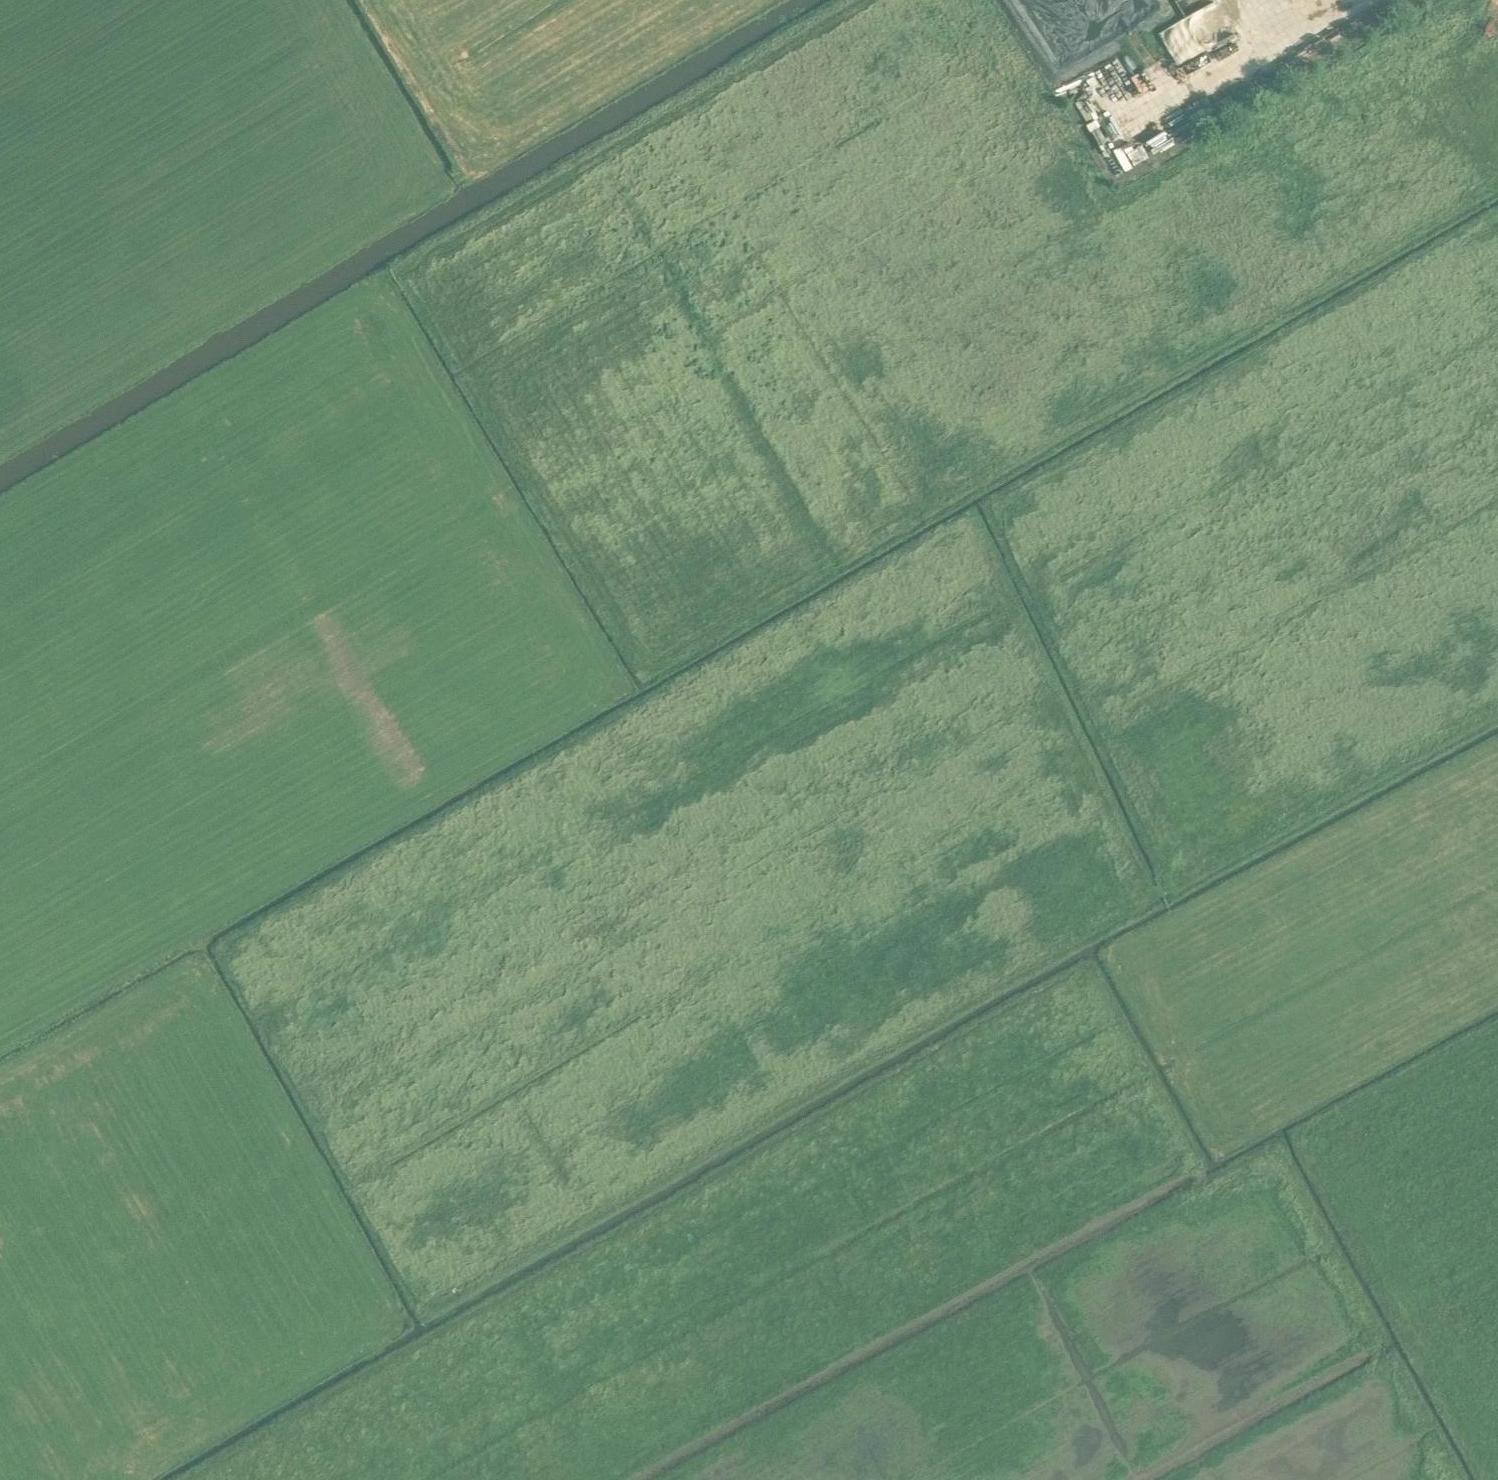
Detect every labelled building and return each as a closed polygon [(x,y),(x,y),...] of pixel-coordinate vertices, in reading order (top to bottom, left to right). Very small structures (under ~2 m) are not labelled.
[(1157,25),(1174,57),(1198,45),(1182,13),(1157,25)] [(1241,91),(1254,84),(1246,70),(1234,77),(1241,91)]
